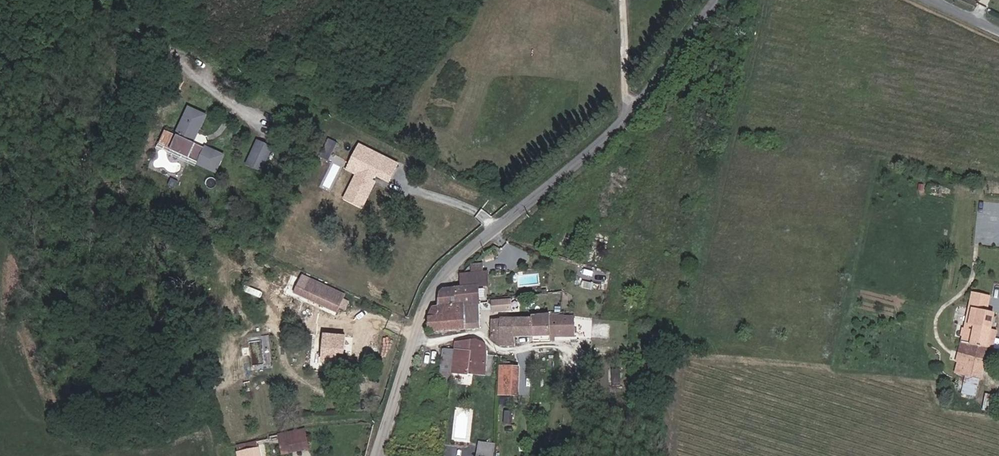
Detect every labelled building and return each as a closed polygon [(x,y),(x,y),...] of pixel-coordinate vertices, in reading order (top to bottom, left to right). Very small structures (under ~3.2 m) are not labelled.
[(205,118),(191,110),(170,150),(214,172),(221,158),(192,143),(205,118)] [(400,164),(360,143),(345,170),(355,175),(343,200),(363,210),(376,184),(374,181),(376,178),(389,185),(400,164)] [(271,151),(258,145),(246,167),(260,174),(271,151)] [(474,290),(490,289),(488,274),(482,274),(481,263),(470,264),(471,277),(474,276),(474,290)] [(302,276),(295,290),(337,312),(339,308),(345,311),(348,303),(343,301),(345,298),(302,276)] [(464,291),(474,290),(474,276),(471,277),(463,277),(464,291)] [(439,307),(476,305),(474,290),(464,291),(444,293),(437,307),(439,307)] [(990,312),(993,297),(977,294),(974,309),(977,310),(977,309),(990,312)] [(497,317),(516,316),(515,304),(497,305),(497,317)] [(462,316),(477,314),(476,305),(439,307),(440,319),(432,319),(431,334),(462,330),(462,316)] [(984,378),(991,347),(995,329),(998,314),(990,312),(977,309),(977,310),(974,324),(980,325),(979,330),(969,328),(964,353),(966,354),(962,373),(984,378)] [(462,330),(478,328),(477,314),(462,316),(462,330)] [(536,341),(582,336),(580,325),(574,325),(574,322),(567,322),(567,320),(537,321),(536,341)] [(517,343),(536,341),(537,321),(494,327),(495,346),(503,350),(518,349),(517,343)] [(339,357),(376,357),(377,326),(346,326),(346,336),(325,335),(325,360),(339,360),(339,357)] [(998,338),(998,330),(995,329),(991,347),(997,348),(998,338)] [(474,383),(475,380),(475,354),(469,354),(469,348),(461,349),(460,358),(458,379),(457,383),(474,383)] [(475,380),(490,380),(490,358),(487,350),(475,349),(475,354),(475,380)] [(442,379),(458,379),(460,358),(444,357),(442,379)] [(504,401),(524,402),(525,374),(521,373),(521,366),(513,366),(513,374),(504,374),(504,401)] [(979,400),(989,401),(991,386),(975,384),(971,405),(979,406),(979,400)] [(281,451),(305,445),(301,427),(277,432),(281,451)] [(255,446),(238,450),(239,455),(258,455),(255,446)]
